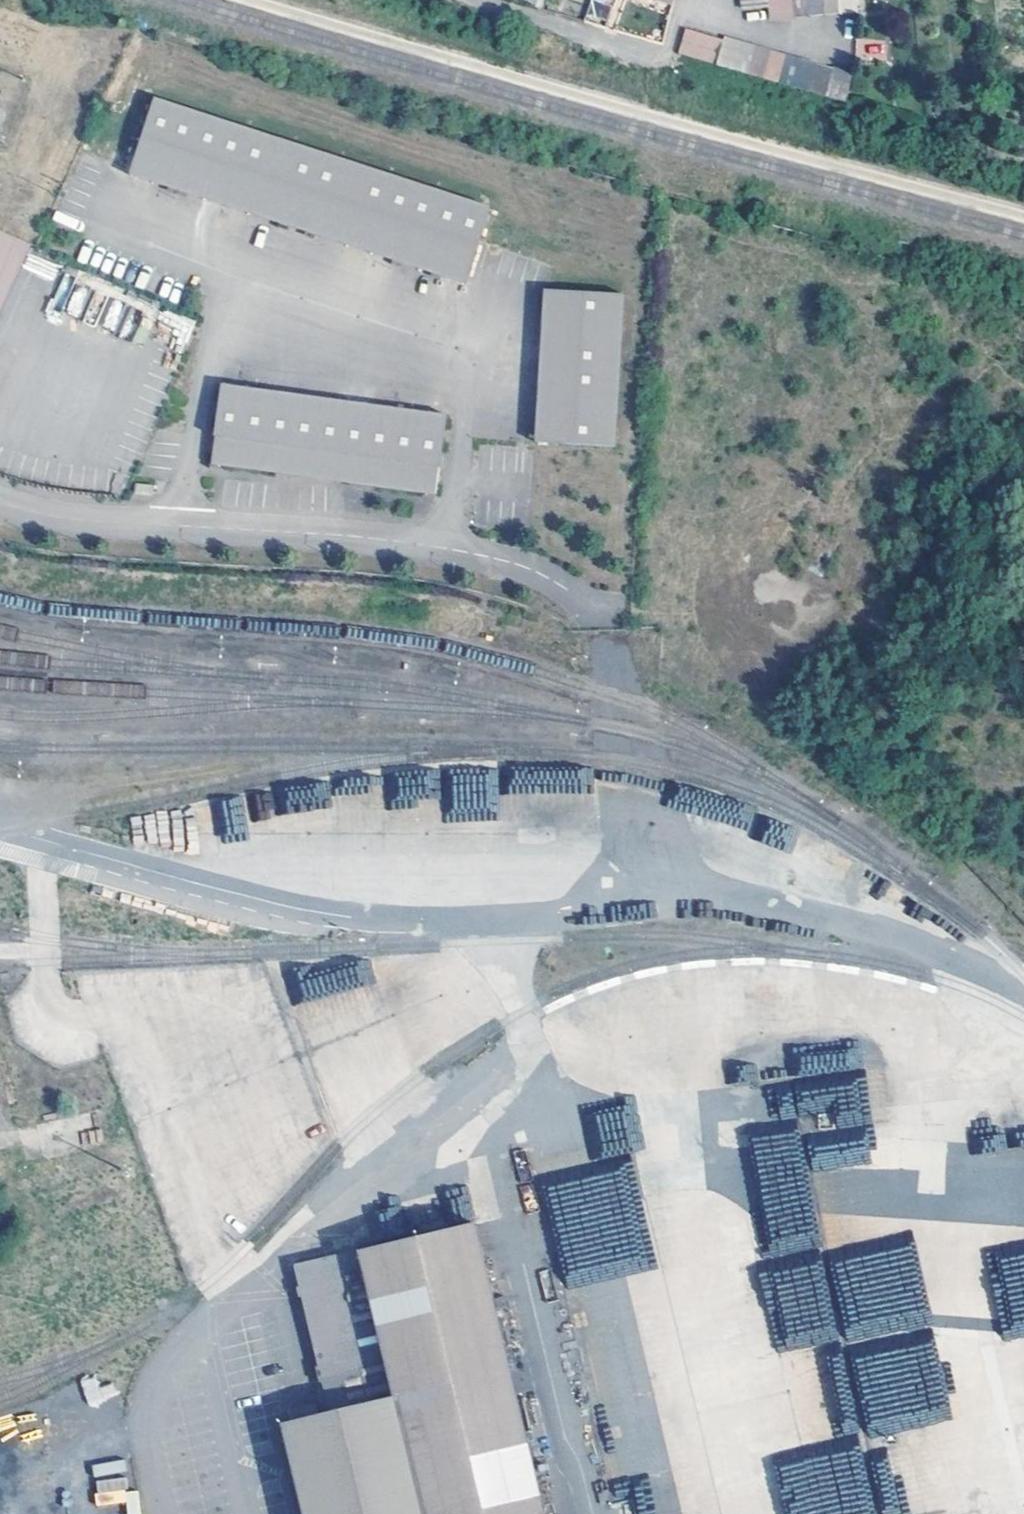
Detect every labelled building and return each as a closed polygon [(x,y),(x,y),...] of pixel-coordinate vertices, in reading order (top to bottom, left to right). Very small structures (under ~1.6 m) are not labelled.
[(768,4),(769,14),(793,13),(792,0),(768,0),(768,4)] [(793,13),(809,12),(808,0),(792,0),(793,13)] [(823,0),(808,0),(809,12),(824,11),(823,0)] [(841,11),(840,0),(823,0),(824,11),(841,11)] [(858,0),(840,0),(841,11),(858,9),(858,0)] [(682,53),(687,54),(693,30),(688,29),(682,53)] [(687,54),(702,58),(708,34),(693,30),(687,54)] [(702,58),(719,62),(725,39),(708,34),(702,58)] [(735,67),(741,39),(726,36),(725,39),(719,62),(735,67)] [(757,43),(741,39),(735,67),(750,70),(757,43)] [(750,70),(767,75),(774,47),(757,43),(750,70)] [(767,75),(780,79),(787,50),(774,47),(767,75)] [(787,50),(780,79),(796,83),(802,53),(787,50)] [(796,83),(811,86),(818,57),(802,53),(796,83)] [(818,57),(811,86),(828,91),(835,61),(818,57)] [(835,61),(828,91),(849,97),(855,66),(835,61)] [(489,211),(159,102),(133,175),(465,285),(489,211)] [(621,299),(544,293),(535,444),(614,447),(621,299)] [(446,421),(220,387),(209,463),(433,494),(446,421)] [(154,486),(135,484),(134,495),(153,497),(154,486)] [(513,769),(455,773),(456,789),(475,787),(475,799),(474,799),(476,816),(502,814),(501,798),(515,797),(513,769)] [(455,1212),(339,1242),(376,1389),(267,1415),(292,1513),(532,1513),(455,1212)] [(648,1217),(565,1222),(569,1281),(652,1276),(648,1217)] [(135,1490),(127,1491),(122,1460),(91,1464),(93,1479),(97,1505),(136,1499),(135,1490)]
